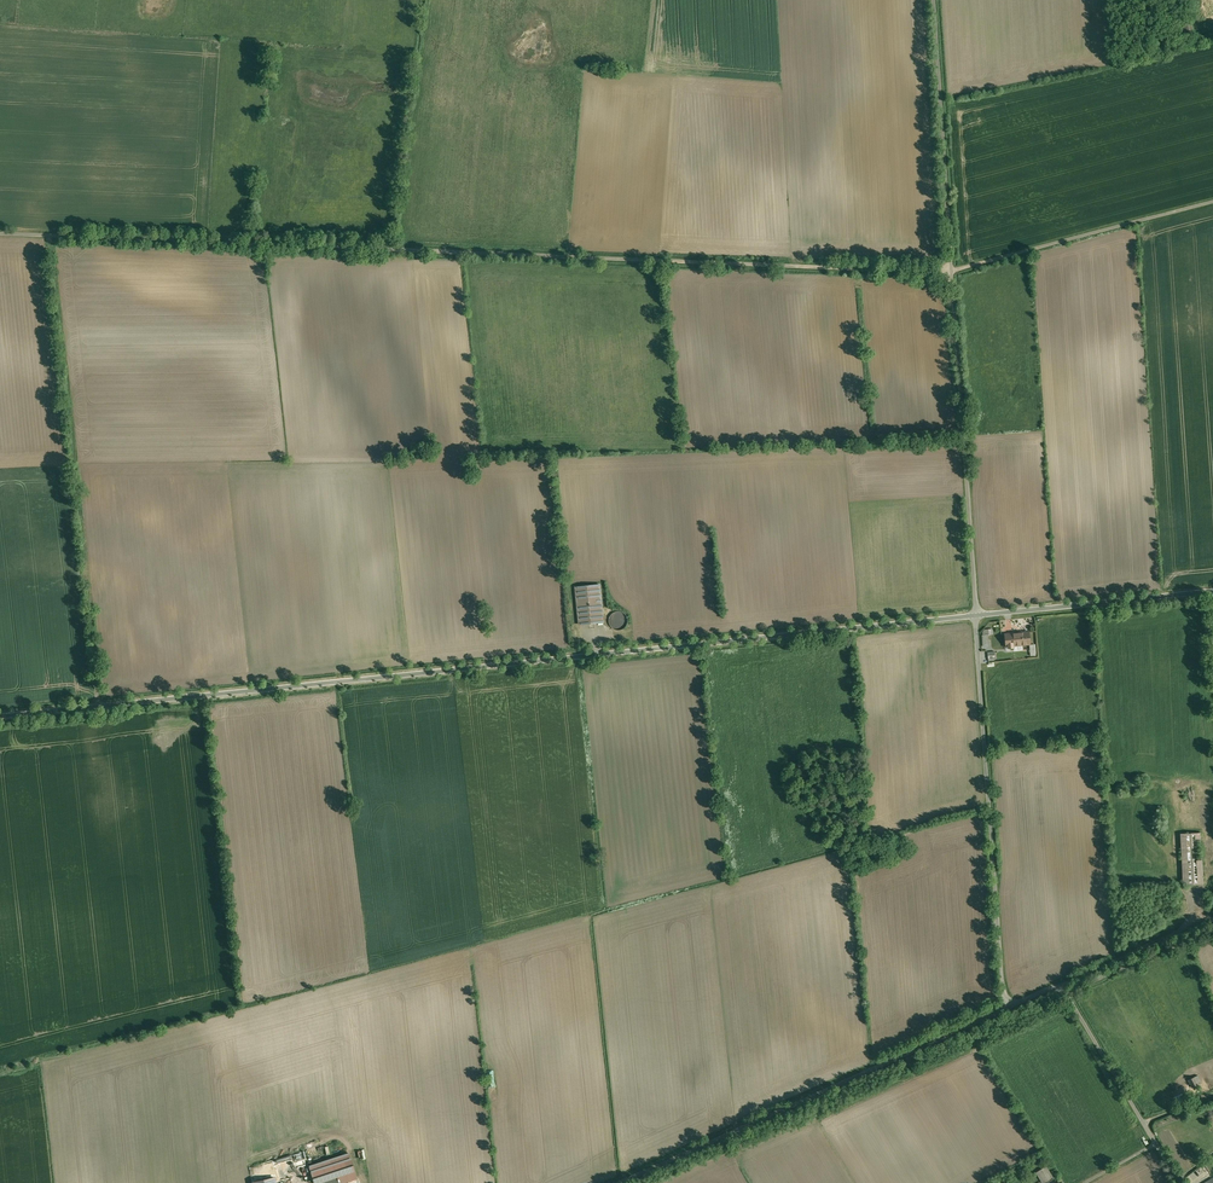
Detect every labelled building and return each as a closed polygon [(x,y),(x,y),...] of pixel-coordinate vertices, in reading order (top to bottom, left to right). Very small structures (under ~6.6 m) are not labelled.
[(575,587),(579,625),(603,622),(600,585),(575,587)] [(616,612),(614,613),(611,614),(610,617),(609,619),(609,622),(610,625),(611,627),(613,629),(616,630),(619,630),(622,630),(624,628),(626,626),(627,624),(628,621),(627,618),(626,616),(624,613),(622,612),(619,611),(616,612)] [(985,629),(983,631),(984,635),(982,635),(983,646),(989,646),(988,635),(992,634),(992,629),(985,629)] [(1029,632),(1005,634),(1007,646),(1015,645),(1016,650),(1023,649),(1023,645),(1030,644),(1029,632)] [(1182,833),(1184,885),(1205,884),(1204,859),(1198,860),(1198,865),(1194,865),(1193,839),(1202,839),(1202,832),(1182,833)] [(1198,1075),(1188,1080),(1192,1088),(1202,1083),(1198,1075)] [(1176,1104),(1191,1097),(1185,1085),(1170,1092),(1176,1104)] [(342,1155),(309,1166),(314,1182),(319,1182),(338,1177),(340,1182),(347,1182),(351,1181),(346,1169),(342,1155)] [(346,1169),(351,1181),(365,1176),(360,1164),(346,1169)] [(1046,1165),(1037,1172),(1042,1180),(1038,1182),(1057,1182),(1046,1165)] [(276,1172),(275,1172),(275,1176),(252,1180),(253,1182),(278,1182),(276,1172)]
